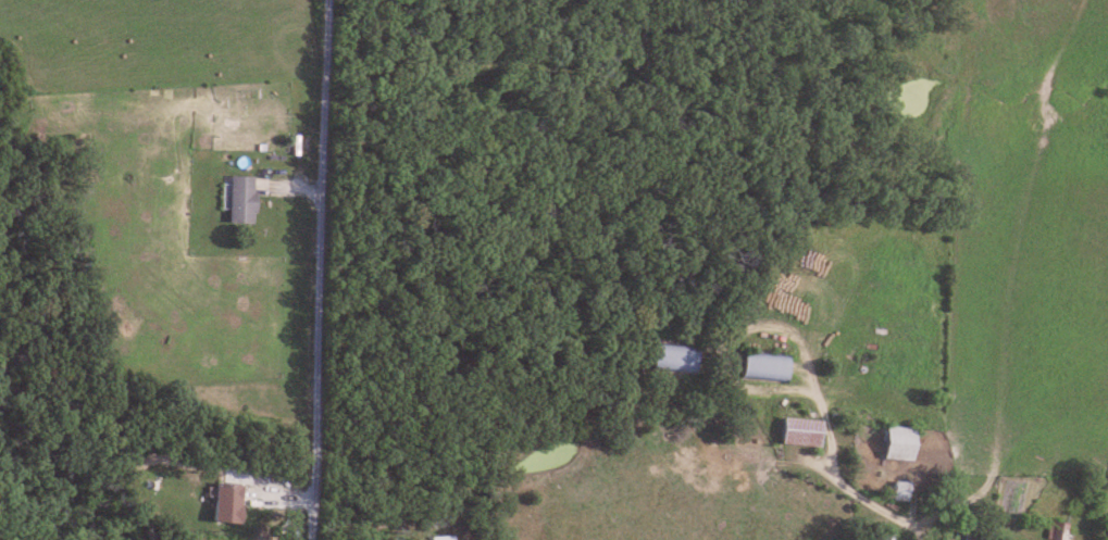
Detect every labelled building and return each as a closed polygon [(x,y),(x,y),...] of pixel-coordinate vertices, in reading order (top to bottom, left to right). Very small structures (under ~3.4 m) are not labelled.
[(254,176),(229,176),(228,222),(253,223),(254,176)] [(694,346),(652,346),(652,373),(694,373),(694,346)] [(783,380),(783,354),(740,354),(740,380),(783,380)] [(816,419),(778,417),(776,443),(814,445),(816,419)] [(906,459),(906,425),(878,425),(878,459),(906,459)] [(236,523),(239,485),(212,482),(209,520),(236,523)] [(904,482),(889,482),(889,499),(904,499),(904,482)] [(1045,523),(1046,539),(1064,539),(1063,522),(1045,523)] [(979,532),(948,532),(948,539),(979,539),(979,532)]
